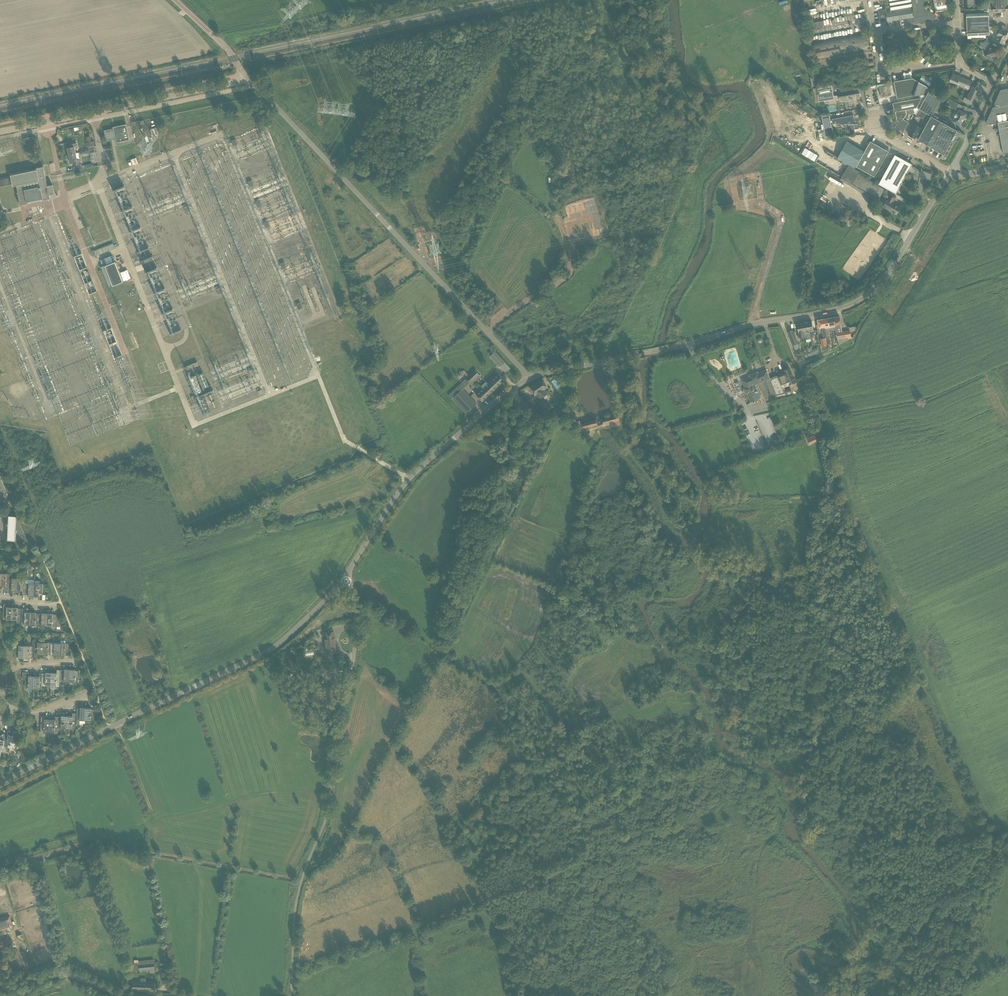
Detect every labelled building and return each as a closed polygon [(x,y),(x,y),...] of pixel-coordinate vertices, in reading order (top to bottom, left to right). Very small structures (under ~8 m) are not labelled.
[(881,4),(885,4),(885,9),(878,10),(880,23),(893,21),(891,11),(889,0),(880,0),(881,4)] [(891,11),(913,7),(912,0),(889,0),(891,11)] [(891,11),(893,21),(907,18),(919,16),(920,22),(925,21),(933,20),(936,16),(936,17),(936,16),(926,9),(924,0),(912,0),(913,7),(891,11)] [(936,10),(949,8),(948,0),(935,0),(936,10)] [(967,36),(989,35),(988,13),(966,13),(967,36)] [(824,27),(823,20),(813,22),(814,29),(824,27)] [(995,39),(998,40),(1004,44),(1006,42),(1007,37),(1007,36),(1006,35),(1007,31),(1006,30),(1007,27),(1002,25),(1001,28),(998,33),(995,39)] [(814,60),(870,50),(867,32),(811,42),(814,60)] [(939,36),(939,32),(924,33),(925,41),(933,40),(933,38),(935,38),(936,48),(948,47),(947,35),(939,36)] [(887,55),(917,52),(915,34),(885,37),(887,55)] [(990,43),(985,41),(985,40),(984,43),(982,41),(979,46),(986,50),(984,53),(987,54),(986,57),(992,61),(996,54),(993,52),(995,49),(988,46),(990,43)] [(951,78),(949,82),(957,85),(958,84),(969,89),(968,89),(969,89),(970,85),(972,81),(953,73),(951,78)] [(921,77),(919,80),(930,86),(931,83),(921,77)] [(912,78),(894,81),(897,98),(914,95),(914,96),(924,94),(927,86),(919,82),(919,81),(912,78)] [(817,88),(818,93),(819,101),(828,100),(828,96),(833,95),(832,85),(830,85),(817,88)] [(891,95),(890,85),(879,87),(880,93),(880,94),(880,95),(881,95),(881,97),(882,97),(882,98),(885,97),(885,96),(891,95)] [(965,97),(963,101),(966,103),(970,105),(972,101),(973,101),(977,90),(975,90),(976,88),(972,86),(969,94),(967,97),(967,98),(965,97)] [(1000,90),(994,103),(995,107),(993,107),(986,122),(987,125),(998,123),(1007,121),(1007,88),(1000,90)] [(919,109),(931,116),(932,117),(935,112),(941,102),(942,99),(940,98),(929,92),(924,99),(919,109)] [(855,94),(839,97),(840,101),(845,101),(850,101),(851,107),(853,107),(855,107),(856,106),(856,104),(859,103),(859,101),(859,100),(859,99),(859,98),(860,98),(859,93),(855,94)] [(833,95),(828,96),(828,100),(829,104),(836,104),(836,101),(836,95),(833,95)] [(922,98),(892,103),(893,103),(894,112),(895,112),(906,110),(914,108),(912,112),(916,115),(919,109),(924,99),(922,98)] [(948,98),(945,104),(956,110),(957,107),(958,108),(957,109),(959,110),(957,114),(956,113),(954,117),(955,117),(953,121),(955,122),(955,123),(957,124),(958,124),(960,125),(962,121),(963,121),(964,118),(966,114),(964,113),(967,107),(968,108),(968,107),(965,106),(962,105),(948,98)] [(898,122),(895,128),(903,132),(908,122),(903,119),(904,119),(906,114),(906,110),(895,112),(897,121),(898,122)] [(832,127),(829,115),(822,116),(825,137),(834,135),(832,127)] [(854,121),(854,119),(854,115),(832,119),(833,124),(840,124),(843,124),(844,126),(844,127),(845,128),(846,133),(850,132),(855,131),(855,129),(858,128),(857,124),(858,124),(856,124),(856,121),(854,121)] [(940,121),(932,117),(931,116),(918,139),(918,140),(921,142),(927,145),(940,121)] [(940,121),(927,145),(934,149),(934,148),(936,149),(935,150),(941,153),(942,152),(944,151),(945,152),(957,131),(948,126),(940,121)] [(998,123),(1002,145),(1004,154),(1007,153),(1007,121),(998,123)] [(106,141),(116,139),(116,142),(129,140),(126,124),(113,127),(113,129),(104,131),(106,141)] [(914,124),(908,135),(910,136),(913,138),(913,137),(915,138),(921,128),(914,124)] [(156,128),(150,130),(153,136),(158,134),(156,128)] [(849,139),(839,157),(856,167),(866,149),(849,139)] [(865,172),(879,146),(870,141),(866,149),(856,167),(865,172)] [(67,148),(68,155),(76,153),(74,147),(77,146),(76,143),(69,144),(70,147),(67,148)] [(818,162),(824,147),(816,144),(814,149),(815,150),(811,159),(818,162)] [(884,149),(879,146),(865,172),(874,177),(886,156),(887,156),(890,152),(888,151),(889,150),(884,147),(884,148),(884,149)] [(96,152),(90,153),(91,160),(98,159),(96,152)] [(76,153),(68,155),(70,161),(73,161),(73,164),(75,163),(79,163),(81,162),(79,153),(76,153)] [(879,184),(896,194),(908,173),(911,167),(912,164),(895,155),(882,177),(879,184)] [(874,197),(880,186),(858,173),(859,172),(848,165),(841,177),(874,197)] [(12,184),(13,186),(16,186),(18,192),(17,193),(20,205),(50,198),(49,194),(54,193),(52,184),(47,186),(43,167),(36,168),(36,170),(10,175),(11,177),(0,180),(0,186),(12,184)] [(913,167),(911,167),(908,173),(916,175),(916,176),(916,177),(916,178),(917,178),(917,179),(918,179),(918,180),(919,180),(916,192),(921,195),(929,182),(930,182),(932,174),(928,173),(924,171),(923,172),(921,171),(913,167)] [(123,209),(131,207),(128,197),(125,198),(124,194),(123,195),(122,189),(125,188),(124,186),(117,188),(118,190),(115,191),(117,196),(120,196),(123,209)] [(888,201),(887,200),(883,206),(894,212),(893,212),(894,213),(895,213),(897,214),(900,208),(892,203),(896,197),(891,194),(888,201)] [(847,210),(844,214),(854,220),(856,216),(847,210)] [(129,219),(129,228),(138,228),(138,219),(129,219)] [(94,250),(96,256),(115,248),(113,242),(94,250)] [(74,256),(89,294),(97,291),(81,253),(74,256)] [(121,253),(114,255),(117,264),(124,262),(121,253)] [(108,286),(108,287),(123,281),(115,261),(101,267),(109,286),(108,286)] [(148,262),(142,264),(146,272),(151,270),(148,262)] [(839,316),(834,317),(837,337),(838,337),(838,341),(839,345),(848,340),(848,338),(847,331),(842,332),(842,330),(840,321),(839,316)] [(832,317),(828,318),(830,326),(831,330),(833,329),(834,334),(835,338),(837,337),(834,317),(832,317)] [(826,335),(823,319),(817,320),(818,325),(819,328),(821,328),(823,338),(820,339),(822,346),(827,345),(827,344),(828,344),(826,338),(826,335)] [(810,331),(811,338),(813,337),(813,335),(814,335),(814,332),(815,332),(815,330),(813,330),(813,326),(812,321),(807,322),(809,331),(810,331)] [(799,338),(803,337),(805,337),(805,335),(805,332),(803,323),(797,324),(798,329),(799,338)] [(103,330),(114,358),(122,355),(111,327),(103,330)] [(798,344),(793,330),(788,331),(793,345),(798,344)] [(812,350),(808,352),(810,356),(819,352),(817,347),(816,348),(814,349),(812,350)] [(491,355),(490,356),(500,366),(504,362),(503,361),(494,352),(491,355)] [(197,362),(185,367),(186,371),(199,366),(197,362)] [(760,397),(755,384),(758,382),(766,400),(777,397),(769,377),(767,369),(758,373),(757,372),(748,375),(749,377),(741,380),(744,388),(743,388),(746,395),(747,394),(750,402),(757,400),(760,397)] [(794,382),(793,378),(791,373),(789,369),(778,373),(769,377),(777,397),(787,394),(785,390),(786,390),(784,386),(794,382)] [(467,377),(465,379),(469,383),(478,374),(474,370),(469,375),(467,377)] [(496,371),(486,381),(486,382),(488,384),(490,386),(492,384),(496,388),(505,380),(498,373),(496,371)] [(195,375),(188,378),(195,395),(202,392),(195,375)] [(542,379),(539,380),(530,387),(535,395),(536,394),(541,399),(547,392),(544,389),(547,387),(542,379)] [(481,386),(489,395),(496,388),(492,384),(490,386),(488,384),(483,388),(481,386)] [(448,395),(463,410),(466,414),(477,404),(459,385),(448,395)] [(489,395),(481,386),(474,393),(482,401),(489,395)] [(204,395),(197,398),(203,414),(210,411),(204,395)] [(539,404),(538,403),(538,404),(546,412),(551,408),(543,399),(542,399),(543,400),(539,404)] [(552,412),(555,415),(556,414),(563,407),(560,404),(553,411),(552,412)] [(611,422),(612,425),(612,426),(620,424),(618,414),(601,419),(603,424),(611,422)] [(596,419),(591,421),(581,423),(582,429),(597,425),(596,419)] [(818,441),(815,435),(808,438),(810,444),(818,441)] [(6,523),(6,528),(8,528),(8,540),(27,541),(17,516),(9,516),(8,523),(6,523)] [(6,589),(9,590),(9,574),(1,573),(0,586),(6,586),(6,589)] [(11,591),(17,591),(18,578),(9,578),(10,574),(9,574),(9,590),(12,590),(11,591)] [(22,594),(25,595),(26,579),(18,578),(17,591),(22,591),(22,594)] [(28,596),(34,596),(34,583),(35,580),(26,579),(25,595),(28,595),(28,596)] [(34,583),(34,596),(39,596),(39,600),(42,600),(43,584),(34,583)] [(3,619),(12,620),(12,607),(7,607),(7,604),(4,603),(3,619)] [(12,607),(12,620),(20,620),(21,609),(18,608),(12,607)] [(21,625),(30,625),(31,612),(25,612),(25,609),(22,609),(21,625)] [(30,625),(38,625),(39,614),(36,614),(36,613),(31,612),(30,625)] [(38,625),(47,626),(47,613),(42,613),(42,614),(39,614),(38,625)] [(47,613),(47,626),(61,627),(56,615),(53,614),(47,613)] [(324,632),(327,653),(337,652),(334,631),(324,632)] [(43,655),(43,642),(35,642),(34,658),(37,658),(37,654),(43,655)] [(52,643),(43,642),(43,655),(48,655),(48,654),(51,654),(52,643)] [(60,643),(52,643),(51,654),(54,654),(54,655),(60,656),(60,643)] [(68,644),(60,643),(60,656),(65,656),(65,655),(68,655),(69,645),(68,644)] [(18,658),(24,658),(25,646),(16,645),(16,650),(13,651),(15,657),(18,657),(18,658)] [(25,646),(24,658),(29,658),(30,658),(33,658),(33,646),(25,646)] [(61,681),(70,682),(70,669),(65,669),(65,670),(61,670),(61,681)] [(70,669),(70,682),(78,682),(78,677),(81,676),(79,671),(76,671),(76,670),(70,669)] [(51,673),(51,685),(59,686),(60,681),(61,681),(61,670),(60,670),(57,670),(57,673),(51,673)] [(26,688),(34,689),(34,676),(29,676),(29,672),(23,672),(23,679),(25,679),(25,686),(26,688)] [(43,673),(42,689),(42,685),(51,685),(51,673),(46,672),(46,673),(43,673)] [(34,689),(42,689),(43,673),(40,673),(40,676),(34,676),(34,689)] [(80,708),(77,708),(76,724),(80,724),(80,720),(85,720),(86,708),(80,707),(80,708)] [(86,708),(85,720),(94,721),(94,715),(97,714),(95,709),(91,709),(91,708),(86,708)] [(72,716),(67,716),(66,728),(75,729),(76,713),(72,713),(72,716)] [(40,732),(49,732),(50,719),(44,719),(44,716),(41,716),(40,732)] [(49,732),(58,732),(58,728),(58,716),(55,716),(55,720),(50,719),(49,732)] [(58,716),(58,728),(66,728),(67,716),(61,716),(61,717),(58,716)] [(10,724),(9,731),(10,731),(13,731),(12,741),(16,742),(17,736),(18,736),(18,731),(17,731),(17,727),(16,727),(16,724),(13,723),(13,724),(10,724)] [(7,736),(4,736),(3,746),(8,746),(8,745),(10,745),(10,743),(9,742),(8,742),(8,741),(12,741),(13,731),(10,731),(9,731),(7,730),(7,736)] [(3,929),(13,926),(9,916),(0,919),(0,930),(3,929)] [(0,941),(0,947),(10,944),(8,937),(2,939),(3,940),(0,941)] [(150,970),(150,973),(155,972),(154,962),(148,962),(147,960),(138,961),(139,962),(136,962),(134,962),(135,970),(139,970),(139,971),(150,970)] [(131,982),(131,986),(131,991),(154,991),(154,981),(146,980),(146,979),(140,979),(140,981),(137,981),(137,978),(132,978),(132,982),(131,982)]
